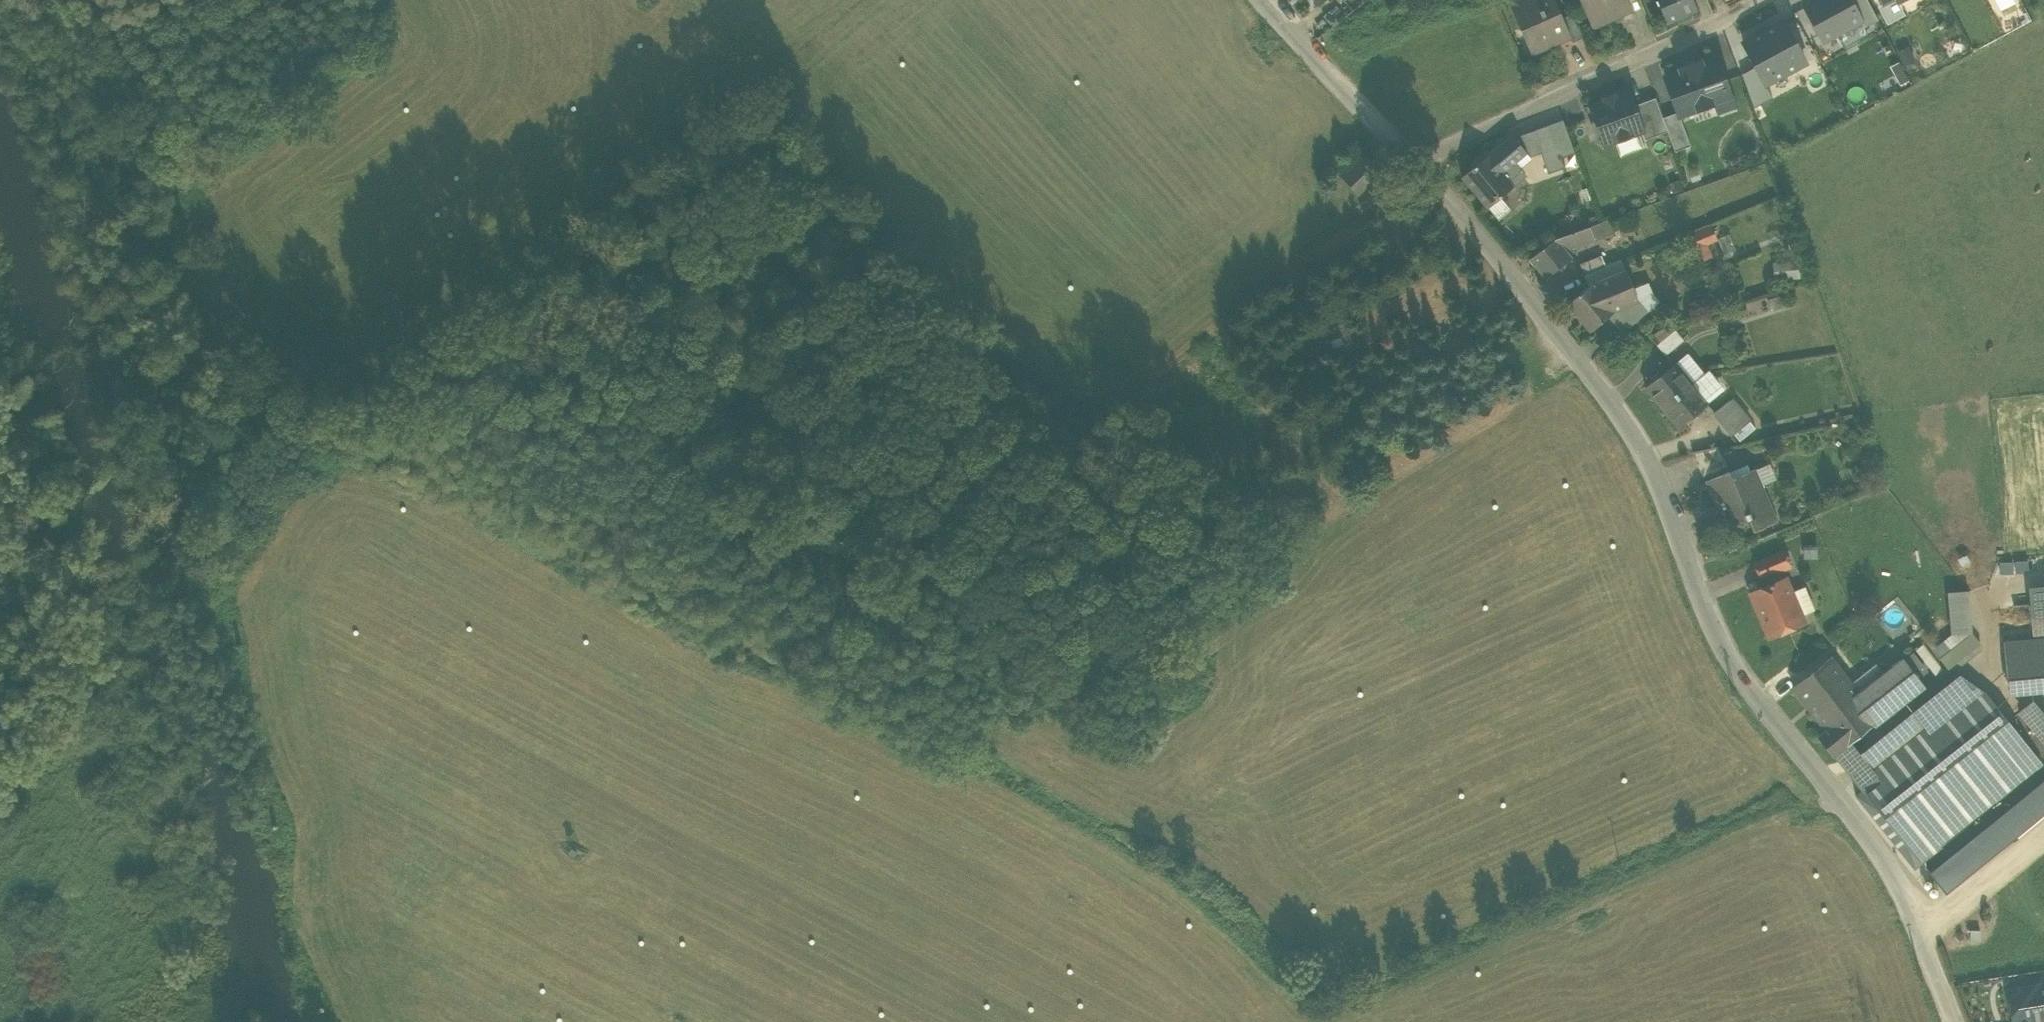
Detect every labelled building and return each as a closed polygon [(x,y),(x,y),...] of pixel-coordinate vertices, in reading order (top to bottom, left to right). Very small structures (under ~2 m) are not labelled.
[(1518,29),(1529,25),(1527,21),(1556,8),(1552,0),(1523,0),(1508,7),(1518,29)] [(1591,25),(1629,8),(1626,3),(1625,0),(1579,0),(1591,25)] [(1666,21),(1696,8),(1693,0),(1657,0),(1666,21)] [(1803,8),(1822,41),(1860,20),(1862,19),(1852,0),(1817,0),(1803,8)] [(1862,19),(1860,20),(1864,27),(1878,19),(1867,0),(1852,0),(1862,19)] [(1527,21),(1529,25),(1540,49),(1569,36),(1560,16),(1556,8),(1527,21)] [(1569,36),(1569,38),(1581,32),(1572,10),(1560,16),(1569,36)] [(1783,21),(1743,42),(1755,66),(1765,84),(1805,63),(1804,61),(1795,44),(1783,21)] [(1529,54),(1540,49),(1529,25),(1518,29),(1529,54)] [(1806,38),(1795,44),(1804,61),(1815,55),(1806,38)] [(1677,112),(1678,115),(1679,115),(1712,103),(1730,97),(1717,59),(1701,64),(1700,60),(1679,68),(1680,72),(1665,77),(1677,112)] [(1765,84),(1755,66),(1741,74),(1753,108),(1772,98),(1765,84)] [(1614,141),(1641,131),(1642,131),(1633,105),(1628,91),(1614,96),(1613,95),(1604,98),(1605,100),(1590,105),(1605,144),(1614,141)] [(1655,97),(1633,105),(1642,131),(1641,131),(1644,140),(1667,131),(1662,117),(1655,97)] [(1730,97),(1712,103),(1716,113),(1734,107),(1730,97)] [(1677,112),(1662,117),(1667,131),(1674,151),(1690,145),(1679,115),(1678,115),(1677,112)] [(1562,117),(1548,122),(1560,155),(1574,150),(1562,117)] [(1563,165),(1560,155),(1548,122),(1532,127),(1540,150),(1547,170),(1563,165)] [(1528,154),(1540,150),(1532,127),(1511,134),(1526,152),(1528,154)] [(1647,147),(1644,140),(1641,131),(1614,141),(1620,157),(1647,147)] [(1511,134),(1487,154),(1513,186),(1523,177),(1513,164),(1526,152),(1511,134)] [(1487,208),(1513,186),(1487,154),(1461,176),(1487,208)] [(1339,181),(1355,199),(1380,177),(1377,173),(1364,159),(1339,181)] [(1590,226),(1595,240),(1612,234),(1607,219),(1600,222),(1590,226)] [(1590,226),(1555,238),(1566,251),(1595,240),(1590,226)] [(1685,239),(1689,250),(1713,240),(1708,229),(1685,239)] [(1570,257),(1566,251),(1555,238),(1529,259),(1545,278),(1570,257)] [(1578,264),(1582,275),(1603,266),(1599,256),(1578,264)] [(1621,259),(1603,266),(1582,275),(1587,286),(1593,281),(1595,283),(1626,270),(1621,259)] [(1626,270),(1595,283),(1616,309),(1615,310),(1628,327),(1648,311),(1638,299),(1626,270)] [(1590,330),(1615,310),(1616,309),(1595,283),(1593,281),(1587,286),(1567,302),(1590,330)] [(1656,344),(1665,355),(1683,340),(1675,329),(1656,344)] [(1687,352),(1674,363),(1677,367),(1690,356),(1687,352)] [(1690,356),(1677,367),(1690,383),(1704,372),(1690,356)] [(1661,406),(1690,383),(1677,367),(1674,363),(1645,386),(1661,406)] [(1704,372),(1690,383),(1704,400),(1720,386),(1706,370),(1704,372)] [(1707,403),(1704,400),(1690,383),(1661,406),(1678,427),(1707,403)] [(1712,413),(1721,424),(1740,409),(1731,398),(1712,413)] [(1749,421),(1740,409),(1721,424),(1731,436),(1749,421)] [(1692,452),(1702,476),(1727,466),(1719,446),(1692,452)] [(1749,516),(1754,529),(1777,519),(1776,517),(1772,519),(1753,472),(1758,470),(1757,468),(1733,478),(1729,469),(1704,480),(1704,482),(1708,481),(1727,523),(1723,525),(1724,527),(1749,516)] [(1776,517),(1758,470),(1753,472),(1772,519),(1776,517)] [(1708,481),(1704,482),(1723,525),(1727,523),(1708,481)] [(1754,563),(1761,578),(1762,577),(1776,572),(1789,566),(1783,551),(1754,563)] [(1762,577),(1766,586),(1780,581),(1776,572),(1762,577)] [(1784,579),(1780,581),(1766,586),(1752,593),(1770,635),(1788,628),(1785,622),(1799,616),(1790,593),(1784,579)] [(1803,587),(1790,593),(1799,616),(1813,610),(1803,587)] [(1952,633),(1971,632),(1968,592),(1948,593),(1952,633)] [(2032,637),(2043,636),(2043,593),(2028,594),(2032,637)] [(2000,604),(2002,617),(2021,615),(2020,602),(2000,604)] [(1980,643),(1972,633),(1961,642),(1969,652),(1980,643)] [(2032,637),(2032,638),(2003,640),(2008,695),(2043,691),(2043,636),(2032,637)] [(1969,652),(1961,642),(1940,658),(1950,672),(1983,647),(1980,643),(1969,652)] [(1792,689),(1825,730),(1845,715),(1840,709),(1859,694),(1858,693),(1851,683),(1832,658),(1792,689)] [(1840,709),(1845,715),(1860,734),(1884,715),(1886,717),(1904,703),(1925,687),(1903,658),(1884,673),(1858,693),(1859,694),(1840,709)] [(1876,663),(1851,683),(1858,693),(1884,673),(1876,663)] [(1862,756),(1882,782),(1934,741),(1928,735),(1983,691),(1960,674),(1859,753),(1862,756)] [(1928,735),(1934,741),(1935,740),(1962,774),(1973,766),(1997,798),(1998,799),(2040,764),(1983,691),(1928,735)] [(2032,699),(2016,711),(2043,746),(2043,714),(2032,699)] [(1851,742),(1860,734),(1845,715),(1825,730),(1819,736),(1834,755),(1851,742)] [(1866,795),(1895,830),(1963,776),(1962,774),(1935,740),(1934,741),(1882,782),(1866,795)] [(1846,769),(1862,756),(1859,753),(1851,742),(1834,755),(1846,769)] [(1846,769),(1866,795),(1882,782),(1862,756),(1846,769)] [(1973,766),(1962,774),(1963,776),(1895,830),(1921,863),(1941,847),(1938,844),(1997,798),(1973,766)] [(1929,872),(1946,893),(2043,813),(2043,778),(1929,872)] [(2013,1021),(2043,1021),(2043,981),(2007,987),(2013,1021)]
